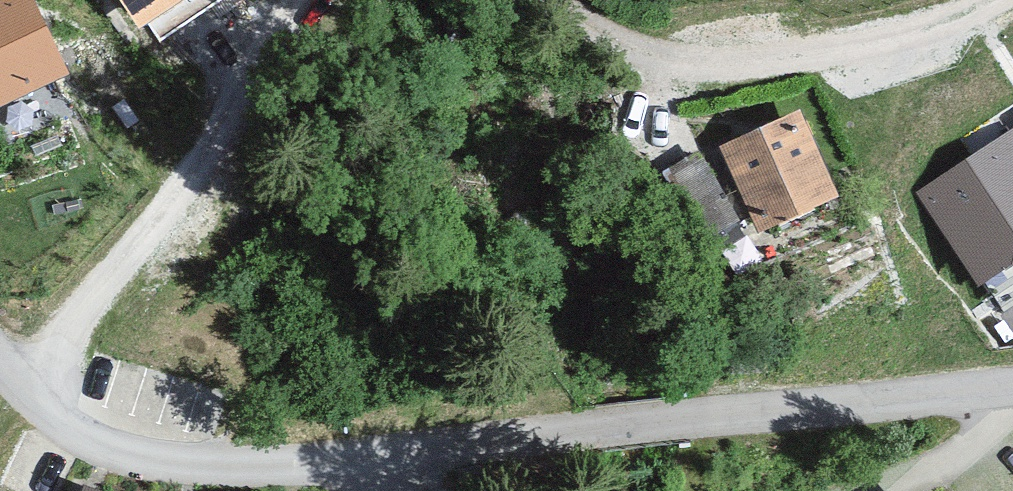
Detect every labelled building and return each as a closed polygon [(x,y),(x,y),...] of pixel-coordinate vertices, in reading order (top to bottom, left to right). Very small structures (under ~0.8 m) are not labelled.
[(62,75),(27,0),(0,0),(0,104),(62,75)] [(125,30),(168,0),(104,0),(125,30)] [(839,195),(805,115),(724,149),(758,229),(839,195)] [(918,192),(983,291),(1012,271),(1012,130),(918,192)] [(75,478),(70,490),(109,490),(75,478)]
